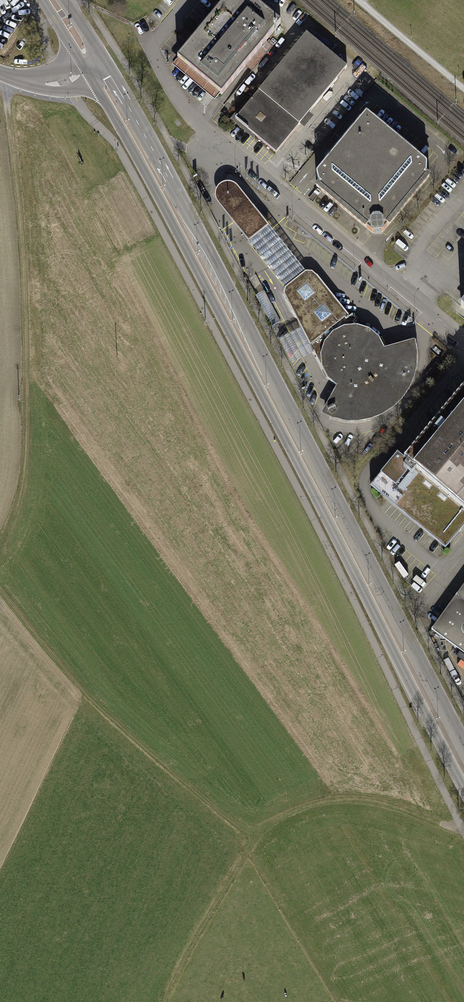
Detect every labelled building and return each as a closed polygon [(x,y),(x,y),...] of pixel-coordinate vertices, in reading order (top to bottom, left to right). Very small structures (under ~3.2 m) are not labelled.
[(9,1),(9,0),(0,0),(0,10),(9,1)] [(197,37),(186,28),(178,37),(189,46),(173,67),(217,103),(282,22),(258,3),(261,0),(227,0),(197,37)] [(348,69),(307,35),(250,103),(246,100),(230,120),(254,140),(257,136),(277,153),(348,69)] [(426,164),(367,114),(318,173),(319,184),(314,189),(370,234),(385,233),(430,180),(425,176),(427,174),(426,164)] [(249,242),(270,227),(237,186),(230,184),(225,184),(219,188),(217,193),(216,200),(249,242)] [(270,227),(249,242),(286,289),(307,273),(270,227)] [(418,367),(416,342),(385,349),(381,339),(370,331),(357,327),(355,324),(358,322),(353,315),(350,317),(314,272),(307,273),(286,289),(285,296),(302,329),(315,354),(327,377),(331,382),(338,387),(323,414),(335,420),(348,423),(361,423),(378,419),(395,408),(408,395),(416,378),(418,367)] [(256,297),(273,330),(281,326),(264,293),(256,297)] [(315,354),(302,329),(294,334),(279,341),(292,366),(306,358),(315,354)] [(449,550),(463,533),(463,385),(374,488),(449,550)] [(432,630),(463,653),(463,586),(432,630)]
